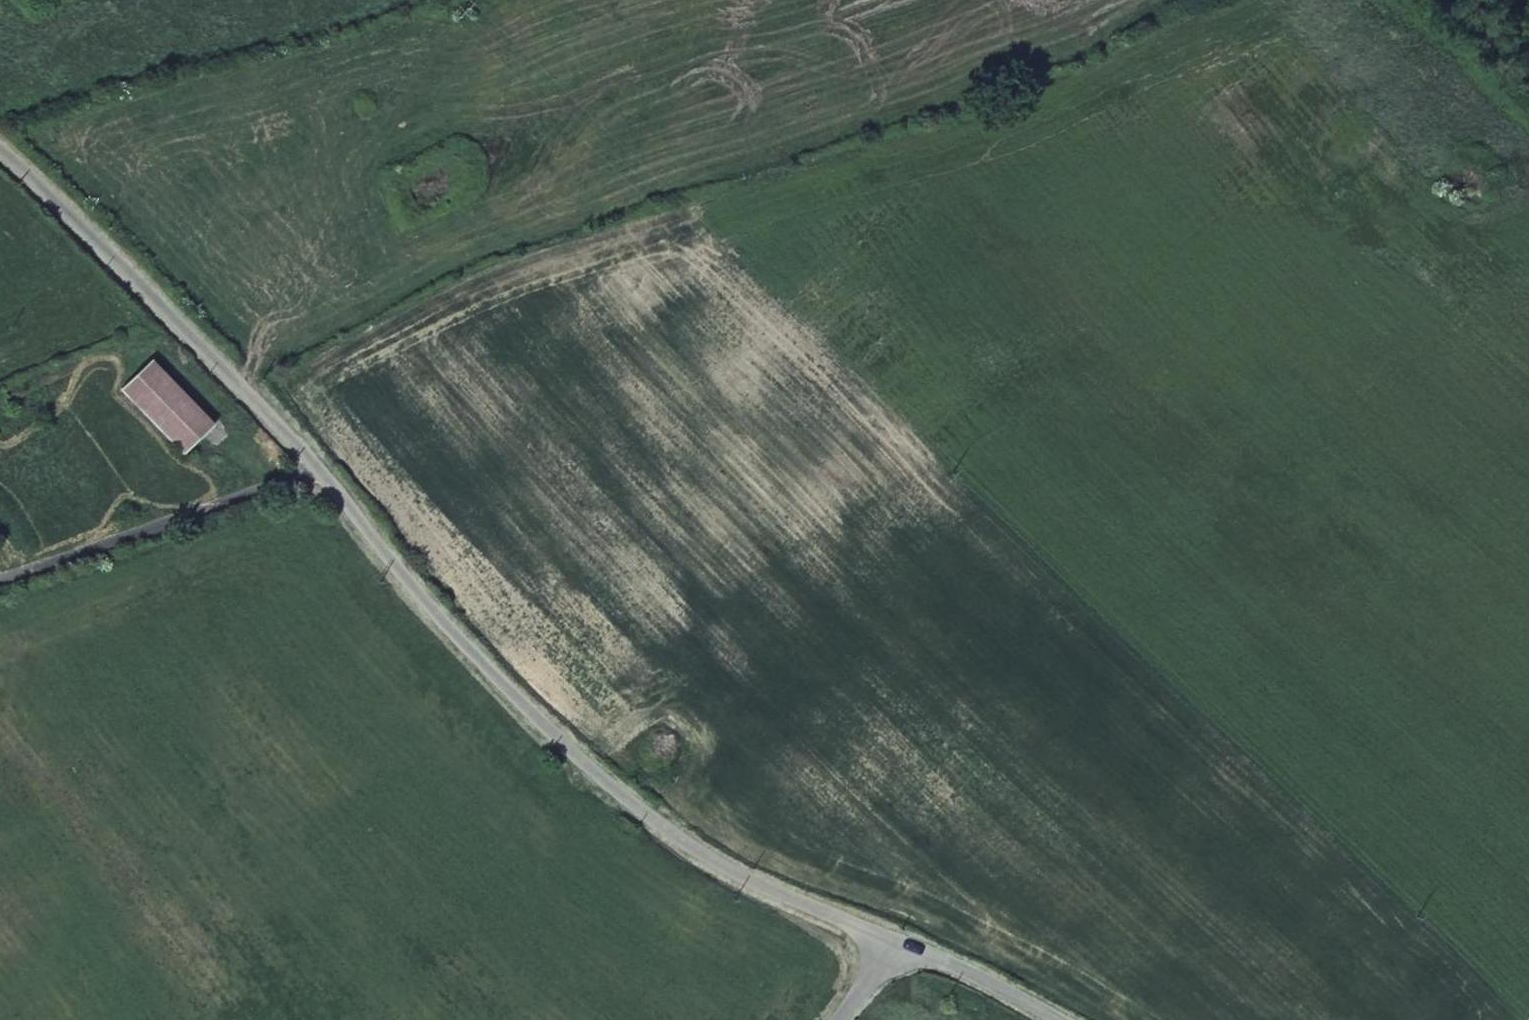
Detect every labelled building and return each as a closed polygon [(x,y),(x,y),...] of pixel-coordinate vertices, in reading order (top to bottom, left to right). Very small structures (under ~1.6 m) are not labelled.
[(215,428),(151,364),(121,393),(184,457),(215,428)]
